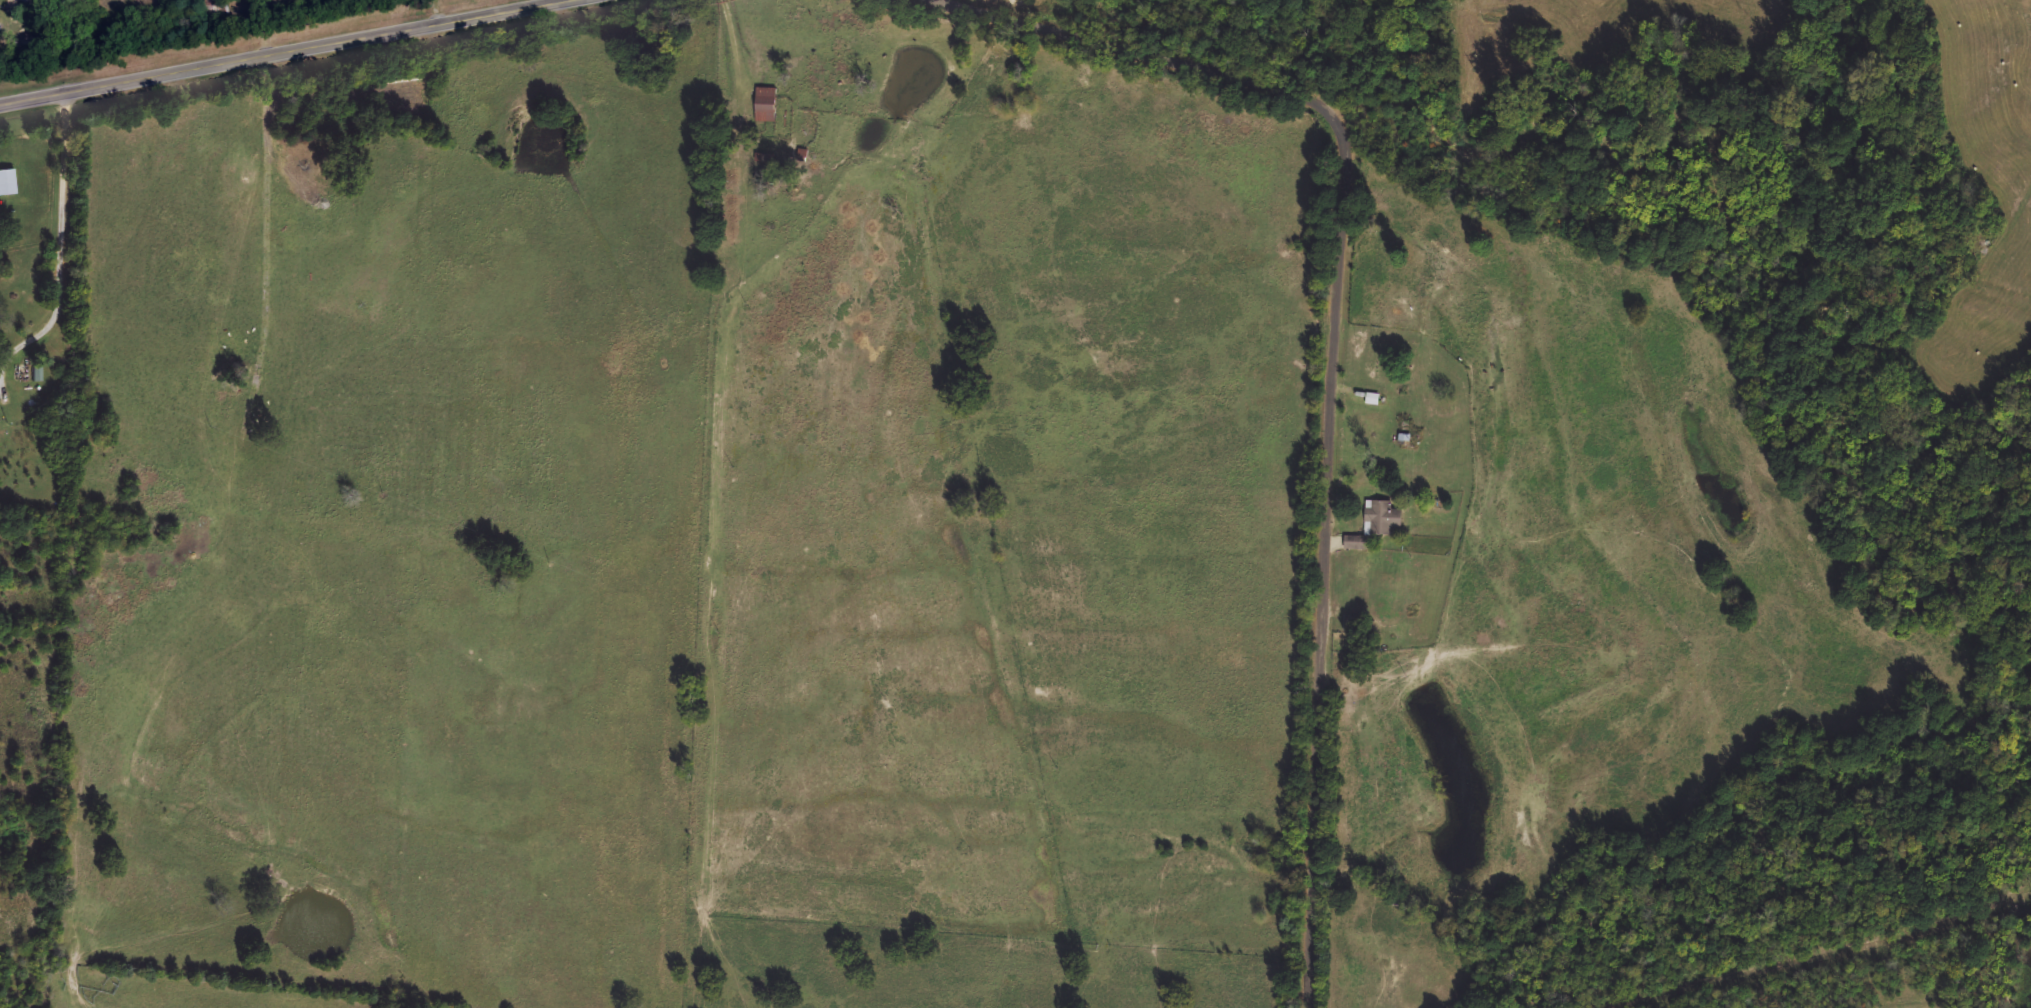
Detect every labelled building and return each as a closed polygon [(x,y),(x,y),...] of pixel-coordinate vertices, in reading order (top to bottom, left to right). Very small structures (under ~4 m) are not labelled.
[(207,5),(215,0),(219,0),(227,11),(215,19),(207,5)] [(757,124),(757,88),(777,88),(777,124),(757,124)] [(16,194),(0,196),(0,170),(13,169),(16,194)] [(1398,397),(1396,410),(1367,405),(1369,393),(1398,397)] [(1366,538),(1367,502),(1393,503),(1393,510),(1403,510),(1402,529),(1392,529),(1392,537),(1375,536),(1375,553),(1370,552),(1369,579),(1356,578),(1357,551),(1345,551),(1346,537),(1366,538)]
